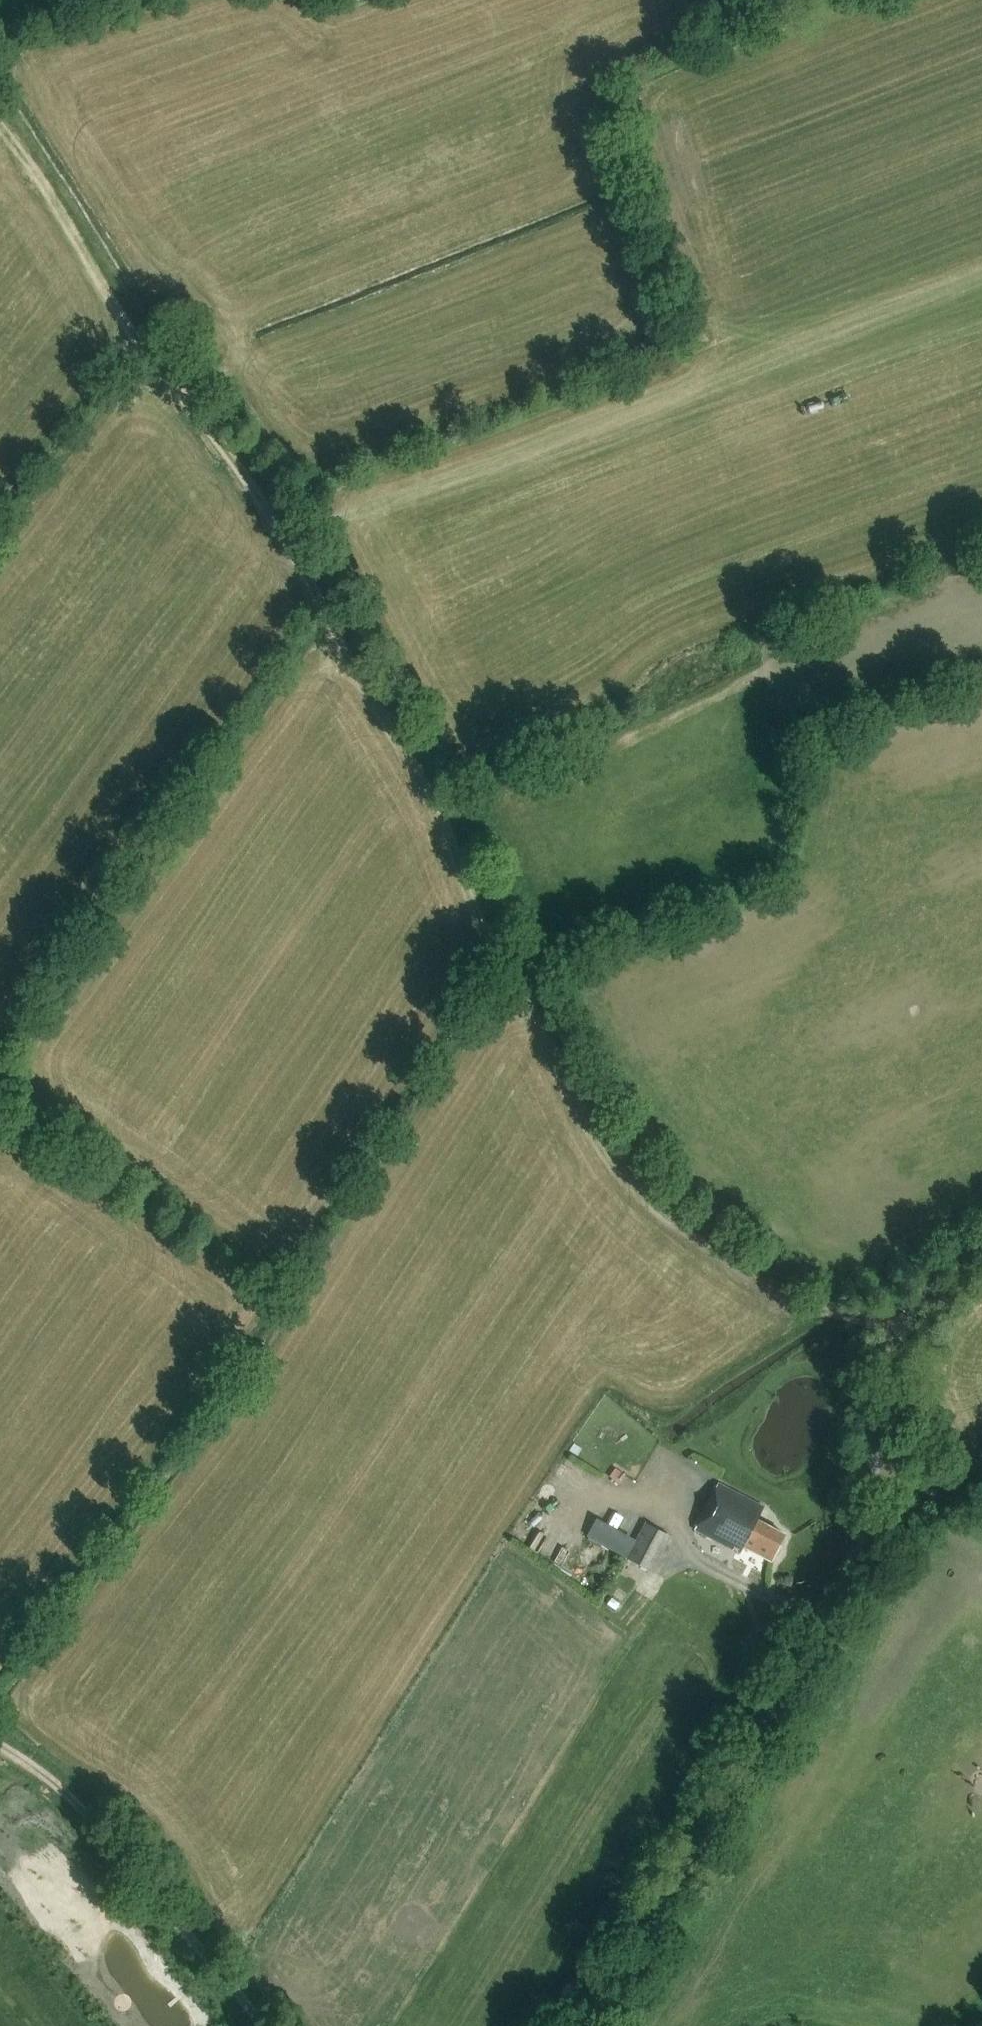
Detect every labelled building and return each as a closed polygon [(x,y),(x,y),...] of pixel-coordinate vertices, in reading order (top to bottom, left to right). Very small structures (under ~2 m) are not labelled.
[(742,1547),(771,1562),(785,1535),(756,1521),(763,1507),(718,1484),(695,1528),(739,1552),(742,1547)] [(628,1561),(652,1573),(670,1538),(646,1525),(628,1561)]
